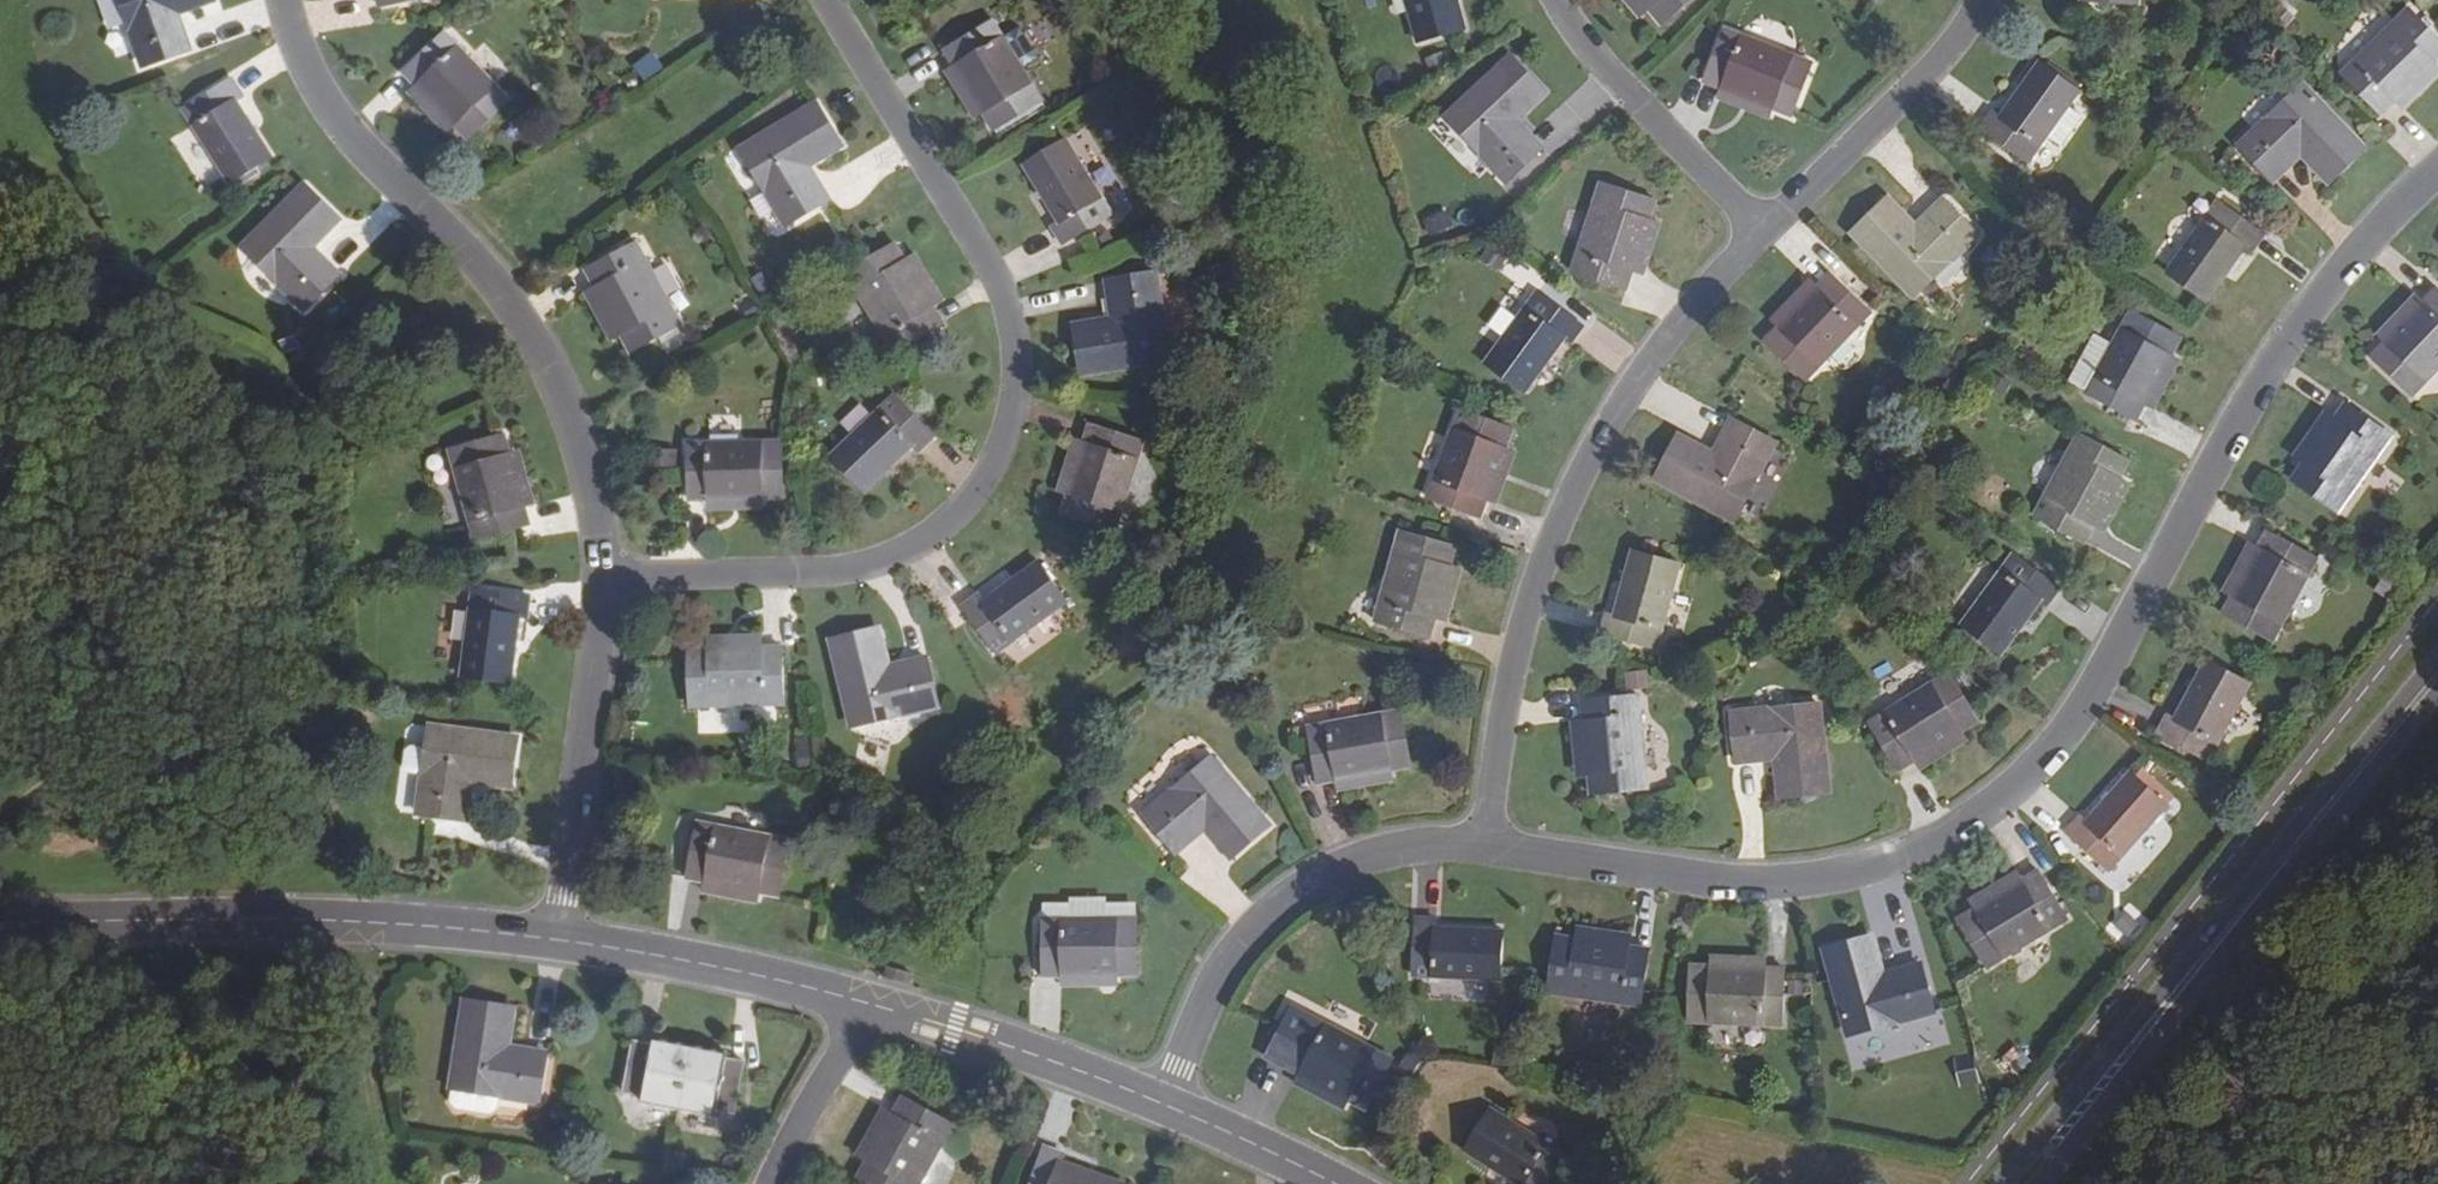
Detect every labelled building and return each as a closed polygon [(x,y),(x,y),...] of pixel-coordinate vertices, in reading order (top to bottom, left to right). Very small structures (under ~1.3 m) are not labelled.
[(213,0),(122,0),(144,68),(189,51),(179,15),(214,2),(213,0)] [(1418,42),(1467,29),(1459,0),(1406,0),(1418,42)] [(1651,14),(1640,0),(1623,0),(1642,22),(1651,14)] [(1651,14),(1663,26),(1693,0),(1640,0),(1651,14)] [(2398,100),(2436,63),(2437,60),(2437,35),(2412,8),(2345,73),(2383,114),(2398,100)] [(947,51),(955,67),(985,116),(995,132),(1043,101),(994,22),(947,51)] [(1728,32),(1707,83),(1721,88),(1778,110),(1793,117),(1814,65),(1728,32)] [(457,127),(470,140),(510,101),(446,35),(405,74),(416,86),(457,127)] [(1547,94),(1512,59),(1447,118),(1485,158),(1483,159),(1508,184),(1545,149),(1519,121),(1547,94)] [(1983,128),(2029,162),(2080,91),(2041,63),(2001,117),(1994,112),(1983,128)] [(2436,63),(2398,100),(2407,110),(2437,79),(2437,65),(2436,63)] [(976,122),(985,116),(955,67),(945,73),(976,122)] [(234,80),(185,110),(232,184),(273,159),(238,100),(244,96),(234,80)] [(2330,182),(2367,148),(2305,84),(2267,121),(2265,120),(2241,144),(2275,181),(2303,155),(2330,182)] [(408,95),(448,136),(457,127),(416,86),(408,95)] [(1772,123),(1778,110),(1721,88),(1717,100),(1772,123)] [(844,147),(817,103),(742,150),(769,196),(768,197),(787,227),(830,199),(810,168),(844,147)] [(2063,146),(2084,116),(2069,106),(2048,135),(2063,146)] [(1063,245),(1113,216),(1067,142),(1025,168),(1059,223),(1052,227),(1063,245)] [(1575,271),(1630,290),(1634,274),(1651,220),(1657,202),(1603,185),(1575,271)] [(342,222),(306,186),(244,248),(280,285),(278,286),(304,312),(340,277),(314,250),(342,222)] [(1891,197),(1853,233),(1914,296),(1979,235),(1945,199),(1917,226),(1891,197)] [(2266,235),(2219,202),(2168,272),(2209,300),(2246,247),(2253,253),(2266,235)] [(1445,209),(1424,215),(1428,232),(1450,227),(1445,209)] [(1648,278),(1664,224),(1651,220),(1634,274),(1648,278)] [(945,325),(935,309),(906,261),(896,244),(847,276),(895,353),(945,325)] [(588,272),(596,287),(623,337),(631,353),(682,326),(638,245),(588,272)] [(949,302),(918,254),(906,261),(935,309),(949,302)] [(2089,271),(2088,261),(2076,262),(2078,274),(2089,271)] [(1831,274),(1818,288),(1779,328),(1767,340),(1806,379),(1871,313),(1831,274)] [(1074,326),(1083,376),(1171,363),(1163,311),(1165,310),(1159,275),(1109,282),(1115,320),(1074,326)] [(1770,320),(1779,328),(1818,288),(1809,279),(1770,320)] [(584,294),(611,343),(623,337),(596,287),(584,294)] [(2427,301),(2389,340),(2376,355),(2416,392),(2437,369),(2437,289),(2427,301)] [(2380,332),(2389,340),(2427,301),(2417,292),(2380,332)] [(1575,344),(1586,328),(1540,294),(1488,364),(1528,393),(1567,339),(1575,344)] [(2133,313),(2115,344),(2088,393),(2137,420),(2147,404),(2173,354),(2181,339),(2133,313)] [(2115,344),(2097,335),(2069,383),(2088,393),(2115,344)] [(2157,409),(2183,361),(2173,354),(2147,404),(2157,409)] [(935,438),(896,397),(833,457),(866,493),(915,447),(919,452),(935,438)] [(2392,437),(2348,405),(2336,419),(2306,463),(2295,480),(2339,511),(2392,437)] [(1430,499),(1482,518),(1488,502),(1509,448),(1515,430),(1462,411),(1430,499)] [(2294,454),(2306,463),(2336,419),(2324,411),(2294,454)] [(1681,435),(1656,480),(1736,521),(1778,442),(1733,418),(1713,453),(1681,435)] [(1091,426),(1086,442),(1068,498),(1063,514),(1117,531),(1145,443),(1091,426)] [(531,524),(526,508),(511,454),(506,435),(450,451),(475,539),(531,524)] [(2086,543),(2095,525),(2121,478),(2130,462),(2080,435),(2036,515),(2086,543)] [(1427,436),(1416,468),(1430,473),(1441,441),(1427,436)] [(1056,494),(1068,498),(1086,442),(1074,438),(1056,494)] [(690,501),(707,500),(765,500),(785,499),(783,443),(690,444),(690,501)] [(1499,505),(1519,453),(1509,448),(1488,502),(1499,505)] [(538,505),(522,451),(511,454),(526,508),(538,505)] [(2133,484),(2121,478),(2095,525),(2107,532),(2133,484)] [(765,512),(765,500),(707,500),(707,513),(765,512)] [(2317,559),(2268,531),(2260,547),(2234,597),(2226,614),(2273,639),(2317,559)] [(1377,622),(1432,638),(1437,620),(1452,565),(1457,548),(1403,533),(1377,622)] [(2223,590),(2234,597),(2260,547),(2249,541),(2223,590)] [(1602,635),(1658,649),(1681,565),(1635,552),(1616,617),(1608,615),(1602,635)] [(2061,589),(2014,555),(1964,624),(2004,653),(2042,601),(2049,605),(2061,589)] [(980,595),(963,607),(997,654),(1069,603),(1039,563),(985,602),(980,595)] [(1450,623),(1465,570),(1452,565),(1437,620),(1450,623)] [(528,619),(531,598),(475,592),(462,677),(512,685),(521,618),(528,619)] [(890,666),(881,630),(832,641),(852,726),(902,714),(903,716),(940,707),(928,658),(890,666)] [(708,637),(709,651),(764,649),(764,636),(708,637)] [(785,705),(782,649),(764,649),(709,651),(691,651),(693,707),(785,705)] [(2159,733),(2210,759),(2250,684),(2208,661),(2176,719),(2169,715),(2159,733)] [(1624,689),(1646,686),(1643,669),(1621,673),(1624,689)] [(1900,770),(1916,761),(1963,731),(1979,721),(1949,674),(1870,723),(1900,770)] [(1639,698),(1584,703),(1585,721),(1591,775),(1593,795),(1649,788),(1639,698)] [(1779,798),(1831,792),(1821,705),(1733,714),(1737,763),(1775,760),(1779,798)] [(1311,729),(1320,784),(1335,782),(1393,772),(1413,768),(1403,712),(1311,729)] [(1577,777),(1591,775),(1585,721),(1571,722),(1577,777)] [(513,789),(519,737),(431,725),(420,815),(468,821),(473,784),(513,789)] [(1970,742),(1963,731),(1916,761),(1923,771),(1970,742)] [(1207,830),(1232,858),(1271,826),(1214,759),(1211,759),(1200,747),(1166,775),(1162,771),(1144,786),(1158,803),(1143,816),(1178,856),(1207,830)] [(1337,794),(1396,784),(1393,772),(1335,782),(1337,794)] [(2081,818),(2069,832),(2111,870),(2168,806),(2132,774),(2087,824),(2081,818)] [(688,878),(704,881),(762,894),(780,897),(790,842),(699,824),(688,878)] [(1970,899),(1976,910),(2025,881),(2018,870),(1970,899)] [(2068,919),(2040,872),(2025,881),(1976,910),(1962,919),(1990,968),(2068,919)] [(759,906),(762,894),(704,881),(702,895),(759,906)] [(2108,925),(2120,940),(2138,927),(2127,911),(2108,925)] [(1418,919),(1415,976),(1501,980),(1504,932),(1437,928),(1438,920),(1418,919)] [(1044,920),(1043,978),(1059,978),(1120,977),(1139,977),(1138,920),(1044,920)] [(1579,925),(1577,941),(1630,948),(1633,933),(1579,925)] [(1874,938),(1825,951),(1848,1036),(1935,1013),(1922,965),(1885,974),(1874,938)] [(1642,1005),(1649,951),(1630,948),(1577,941),(1558,939),(1550,993),(1642,1005)] [(1769,956),(1712,954),(1710,968),(1768,970),(1769,956)] [(1710,968),(1693,967),(1689,1021),(1783,1025),(1785,970),(1768,970),(1710,968)] [(907,990),(910,981),(887,975),(884,983),(907,990)] [(1120,989),(1120,977),(1059,978),(1059,989),(1120,989)] [(509,1046),(515,1010),(466,1001),(452,1088),(500,1095),(504,1096),(504,1097),(540,1103),(547,1053),(509,1046)] [(1292,1009),(1267,1057),(1300,1074),(1350,1100),(1366,1109),(1392,1060),(1292,1009)] [(681,1108),(693,1049),(656,1041),(654,1046),(635,1042),(625,1092),(644,1095),(642,1100),(681,1108)] [(725,1060),(726,1055),(693,1049),(681,1108),(714,1115),(715,1109),(736,1113),(745,1064),(725,1060)] [(1295,1085),(1345,1111),(1350,1100),(1300,1074),(1295,1085)] [(500,1095),(452,1088),(450,1101),(455,1109),(490,1114),(497,1109),(500,1095)] [(904,1097),(895,1113),(868,1162),(858,1178),(869,1183),(921,1183),(953,1125),(904,1097)] [(855,1154),(868,1162),(895,1113),(884,1106),(855,1154)] [(1565,1155),(1493,1111),(1468,1151),(1522,1183),(1547,1183),(1565,1155)] [(1045,1146),(1032,1183),(1124,1183),(1061,1162),(1064,1153),(1045,1146)]
